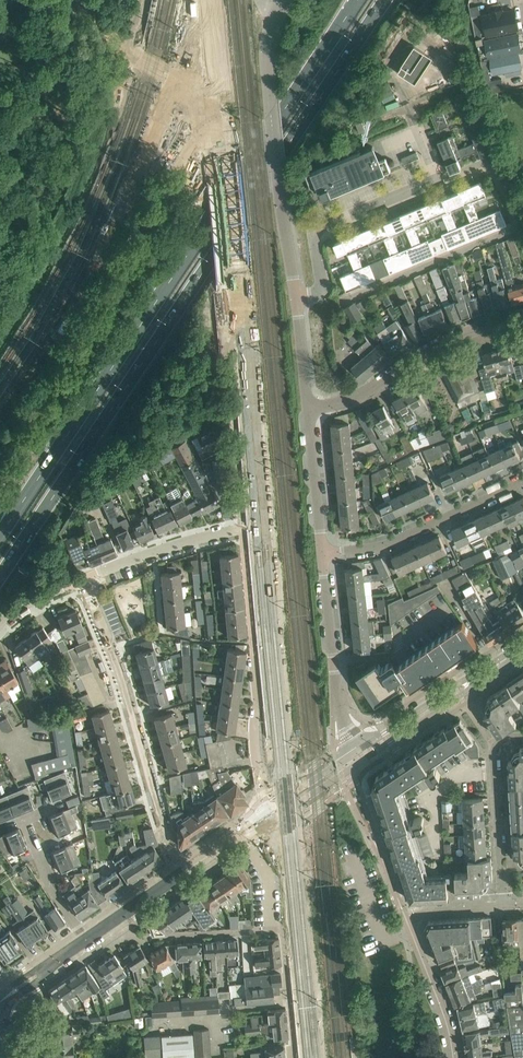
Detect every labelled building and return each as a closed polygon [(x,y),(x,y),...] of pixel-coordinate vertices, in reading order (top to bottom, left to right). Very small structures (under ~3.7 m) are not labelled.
[(514,12),(483,18),(486,33),(517,27),(514,12)] [(477,14),(471,16),(475,38),(482,36),(477,14)] [(487,40),(490,56),(522,50),(520,33),(487,40)] [(486,58),(482,36),(475,38),(480,60),(486,58)] [(414,43),(396,71),(414,82),(432,55),(414,43)] [(491,60),(495,75),(503,73),(504,78),(522,74),(522,73),(522,69),(522,65),(521,54),(491,60)] [(486,58),(480,60),(484,79),(486,91),(492,93),(504,90),(502,78),(491,80),(486,58)] [(448,126),(442,110),(432,114),(438,130),(448,126)] [(496,152),(492,142),(481,114),(465,121),(474,143),(466,146),(470,154),(478,151),(481,158),(496,152)] [(355,122),(359,132),(365,130),(361,120),(355,122)] [(450,171),(450,172),(461,167),(458,159),(470,154),(466,146),(459,149),(453,135),(438,141),(450,170),(451,170),(452,170),(450,171)] [(378,161),(372,146),(306,174),(311,186),(318,183),(324,198),(391,170),(386,158),(378,161)] [(416,151),(403,157),(406,163),(419,158),(416,151)] [(452,195),(455,205),(462,202),(467,214),(468,214),(475,210),(472,202),(486,196),(480,182),(451,194),(452,195)] [(451,194),(444,197),(422,206),(428,221),(442,215),(446,223),(453,219),(449,208),(455,205),(452,195),(451,195),(451,194)] [(394,219),(397,229),(404,226),(409,238),(417,234),(414,227),(428,221),(422,206),(393,218),(394,219)] [(507,225),(500,209),(479,218),(475,210),(468,214),(477,237),(507,225)] [(448,249),(477,237),(468,214),(467,214),(471,222),(457,227),(453,219),(446,223),(449,231),(442,234),(442,235),(444,239),(448,249)] [(393,218),(386,221),(364,230),(370,244),(384,239),(388,247),(395,243),(390,232),(397,229),(394,219),(393,220),(393,218)] [(184,238),(190,230),(183,225),(177,233),(184,238)] [(335,242),(334,242),(339,253),(346,250),(351,262),(359,258),(356,250),(370,244),(364,230),(335,242)] [(434,255),(430,245),(428,241),(428,239),(421,242),(417,234),(409,238),(413,246),(406,249),(412,264),(434,255)] [(442,235),(428,241),(430,245),(434,255),(448,249),(444,239),(442,235)] [(513,237),(507,240),(513,257),(520,255),(513,237)] [(520,284),(514,285),(511,275),(502,243),(502,242),(496,244),(503,271),(512,304),(522,300),(522,283),(520,284)] [(383,258),(390,273),(412,264),(406,249),(399,252),(395,243),(388,247),(391,255),(383,258)] [(481,250),(472,253),(475,260),(484,257),(481,250)] [(376,279),(372,269),(370,264),(363,266),(359,258),(351,262),(354,270),(340,276),(346,291),(376,279)] [(464,274),(460,262),(459,260),(454,262),(454,263),(458,276),(471,316),(482,312),(475,289),(469,290),(464,274)] [(458,276),(454,263),(442,268),(455,301),(462,319),(471,316),(458,276)] [(493,266),(487,267),(490,277),(495,297),(498,307),(509,304),(507,294),(505,287),(502,277),(496,279),(495,275),(493,266)] [(461,319),(462,319),(455,301),(450,303),(446,295),(448,294),(445,285),(444,285),(437,268),(430,271),(440,296),(441,296),(450,323),(456,321),(457,322),(462,321),(461,319)] [(480,269),(473,271),(475,277),(482,301),(485,311),(489,310),(491,311),(493,310),(494,308),(496,308),(493,297),(491,290),(489,283),(484,284),(480,269)] [(421,275),(414,278),(424,299),(437,329),(449,324),(444,314),(441,307),(436,309),(433,302),(431,303),(427,293),(428,292),(425,285),(421,275)] [(401,283),(395,286),(401,300),(407,297),(401,283)] [(362,299),(356,303),(361,311),(367,307),(362,299)] [(425,314),(419,317),(421,324),(426,334),(437,329),(424,299),(421,300),(422,304),(421,305),(425,314)] [(409,304),(408,300),(402,303),(399,304),(408,323),(404,325),(414,341),(424,335),(415,320),(417,319),(410,304),(409,304)] [(354,303),(345,309),(353,322),(363,316),(354,303)] [(394,318),(399,315),(393,304),(388,308),(394,318)] [(382,321),(381,321),(385,327),(401,349),(412,342),(405,333),(396,320),(395,319),(386,325),(382,321)] [(401,349),(385,327),(381,321),(374,326),(378,332),(377,333),(393,356),(401,349)] [(363,380),(381,366),(358,339),(353,330),(347,335),(350,339),(348,340),(352,346),(358,353),(358,352),(362,357),(352,367),(363,380)] [(391,357),(379,343),(375,347),(365,335),(364,336),(360,340),(353,330),(358,339),(381,366),(391,357)] [(508,347),(495,351),(500,365),(504,379),(509,378),(507,373),(509,372),(515,371),(514,366),(513,362),(511,357),(508,347)] [(486,392),(495,390),(491,375),(497,373),(499,380),(504,379),(500,365),(495,351),(482,354),(486,367),(479,369),(482,379),(486,392)] [(469,357),(441,371),(446,381),(457,402),(460,407),(481,398),(482,400),(480,401),(480,402),(488,399),(486,392),(482,379),(475,381),(473,377),(478,375),(469,357)] [(514,366),(515,371),(517,378),(522,377),(522,372),(521,364),(514,366)] [(425,402),(417,387),(404,394),(416,416),(417,415),(428,409),(425,402)] [(416,416),(404,394),(393,400),(405,422),(416,416)] [(383,440),(388,437),(385,432),(395,427),(384,405),(372,412),(379,424),(374,426),(380,437),(383,440)] [(359,420),(367,434),(373,431),(365,416),(359,420)] [(350,435),(349,423),(332,424),(333,437),(350,435)] [(452,432),(455,428),(454,424),(449,423),(446,426),(447,431),(452,432)] [(491,426),(494,433),(501,431),(498,423),(491,426)] [(494,433),(491,426),(484,428),(487,435),(494,433)] [(198,436),(192,439),(199,453),(205,450),(215,445),(222,441),(215,427),(198,436)] [(428,439),(429,444),(448,437),(443,427),(433,431),(434,434),(427,436),(428,439)] [(466,435),(468,442),(475,440),(473,432),(472,429),(465,431),(466,435)] [(373,431),(367,434),(372,442),(375,440),(377,439),(373,431)] [(406,434),(400,438),(405,447),(408,452),(414,448),(406,434)] [(429,444),(428,439),(427,436),(421,438),(420,436),(410,439),(406,434),(414,448),(415,448),(415,449),(429,444)] [(333,437),(334,450),(352,448),(350,435),(333,437)] [(466,435),(459,437),(462,444),(468,442),(466,435)] [(377,439),(375,440),(378,446),(381,451),(386,448),(383,443),(380,437),(377,439)] [(501,449),(508,463),(520,458),(517,452),(522,450),(518,441),(507,446),(504,439),(498,442),(501,449)] [(184,441),(171,448),(181,466),(195,459),(185,440),(184,441)] [(447,441),(441,443),(443,451),(450,448),(447,441)] [(441,443),(423,450),(426,457),(443,451),(441,443)] [(162,464),(174,457),(168,446),(156,453),(158,457),(162,464)] [(485,446),(473,451),(483,475),(495,469),(485,446)] [(501,449),(489,454),(485,446),(495,469),(508,463),(501,449)] [(334,450),(336,463),(353,461),(352,448),(334,450)] [(386,448),(381,451),(388,463),(393,460),(386,448)] [(473,451),(461,457),(464,465),(471,480),(483,475),(473,451)] [(403,459),(406,466),(412,463),(409,456),(403,459)] [(152,471),(162,464),(158,457),(147,464),(152,471)] [(195,459),(181,466),(197,497),(195,499),(203,512),(203,513),(219,504),(217,500),(219,499),(216,493),(214,494),(195,459)] [(406,466),(403,459),(396,462),(399,469),(406,466)] [(336,463),(337,476),(354,474),(353,461),(336,463)] [(140,475),(150,469),(146,463),(136,468),(140,475)] [(459,486),(471,480),(464,465),(452,471),(459,486)] [(128,470),(131,477),(138,474),(134,467),(128,470)] [(388,474),(385,467),(379,470),(383,481),(382,477),(388,474)] [(412,468),(408,470),(414,484),(418,482),(412,468)] [(373,485),(383,481),(379,470),(372,474),(373,485)] [(440,477),(442,482),(447,491),(448,494),(456,491),(455,488),(459,486),(452,471),(440,477)] [(127,472),(118,477),(121,484),(131,479),(127,472)] [(337,476),(338,489),(356,487),(354,474),(337,476)] [(435,497),(428,482),(416,488),(422,503),(435,497)] [(177,486),(165,493),(169,501),(169,502),(174,510),(173,510),(175,515),(180,525),(193,518),(193,517),(185,504),(187,503),(182,495),(181,494),(177,486)] [(101,487),(96,490),(97,492),(100,497),(105,495),(101,487)] [(338,489),(340,502),(357,500),(356,487),(338,489)] [(416,488),(404,494),(410,508),(422,503),(416,488)] [(193,517),(203,512),(195,499),(189,493),(190,493),(187,490),(183,493),(182,495),(187,503),(185,504),(193,517)] [(97,492),(78,500),(83,510),(101,503),(97,492)] [(379,505),(381,509),(386,519),(398,514),(392,499),(388,492),(383,495),(386,502),(379,505)] [(410,508),(404,494),(392,499),(398,514),(410,508)] [(177,524),(170,508),(166,500),(162,502),(159,496),(153,499),(167,528),(171,526),(171,527),(176,525),(175,524),(177,524)] [(522,516),(522,497),(512,502),(519,518),(522,516)] [(363,501),(368,512),(374,510),(369,498),(363,501)] [(111,499),(103,503),(111,521),(118,538),(123,548),(127,546),(128,547),(132,545),(131,544),(133,543),(129,533),(126,529),(130,527),(126,519),(118,523),(116,519),(115,516),(118,515),(111,499)] [(153,499),(148,501),(150,505),(146,507),(158,532),(159,532),(160,533),(164,531),(164,530),(167,528),(153,499)] [(358,513),(357,500),(340,502),(341,515),(358,513)] [(512,502),(500,508),(507,524),(509,528),(522,522),(519,518),(512,502)] [(495,529),(507,524),(500,508),(488,514),(495,529)] [(374,510),(368,512),(374,525),(380,522),(374,510)] [(360,526),(358,513),(341,515),(342,528),(360,526)] [(483,535),(495,529),(488,514),(476,519),(483,535)] [(141,522),(132,526),(139,542),(155,535),(145,515),(139,518),(141,522)] [(117,554),(111,540),(106,542),(95,518),(92,519),(92,518),(87,520),(88,521),(87,521),(104,560),(117,554)] [(471,540),(483,535),(476,519),(463,525),(471,540)] [(88,560),(90,566),(104,560),(87,521),(93,536),(87,538),(85,532),(65,541),(75,565),(88,560)] [(451,530),(458,546),(471,540),(463,525),(451,530)] [(435,557),(447,552),(439,536),(427,541),(435,557)] [(508,540),(501,543),(504,550),(511,547),(508,540)] [(435,557),(427,541),(416,547),(423,563),(435,557)] [(501,543),(495,545),(498,553),(504,550),(501,543)] [(416,547),(404,552),(411,568),(423,563),(416,547)] [(477,553),(480,560),(486,557),(483,550),(477,553)] [(501,556),(510,576),(515,573),(518,572),(515,562),(522,558),(521,555),(517,550),(511,553),(511,552),(506,554),(501,556)] [(411,568),(404,552),(392,558),(399,574),(411,568)] [(473,563),(480,560),(477,553),(470,556),(473,563)] [(221,569),(239,567),(238,554),(220,555),(221,569)] [(502,579),(510,576),(501,556),(493,560),(502,579)] [(193,574),(193,584),(200,583),(197,559),(190,560),(192,574),(193,574)] [(442,572),(444,578),(457,572),(454,566),(442,572)] [(239,567),(221,569),(222,583),(241,581),(239,567)] [(363,575),(363,568),(346,569),(343,570),(344,578),(347,578),(348,584),(364,582),(364,581),(371,580),(372,580),(371,574),(363,575)] [(387,570),(380,573),(383,579),(389,576),(387,570)] [(181,585),(179,571),(161,573),(162,587),(181,585)] [(452,579),(459,590),(472,582),(466,571),(452,579)] [(433,583),(444,578),(442,572),(430,577),(431,581),(433,583)] [(389,576),(383,579),(386,585),(392,583),(389,576)] [(364,582),(348,584),(349,596),(365,594),(372,594),(371,580),(364,581),(364,582)] [(218,597),(242,595),(241,581),(222,583),(223,589),(217,590),(218,597)] [(435,587),(433,583),(431,581),(419,586),(422,592),(435,587)] [(484,603),(472,582),(459,590),(470,611),(484,603)] [(143,592),(143,583),(118,585),(120,606),(144,604),(143,592)] [(181,585),(162,587),(164,600),(182,599),(181,585)] [(419,586),(407,591),(410,597),(422,592),(419,586)] [(212,598),(212,597),(211,597),(210,587),(203,588),(204,599),(212,598)] [(367,608),(365,594),(349,596),(351,609),(367,608)] [(242,595),(218,597),(218,603),(224,602),(225,610),(243,608),(242,595)] [(522,608),(514,597),(507,602),(506,600),(493,609),(496,614),(508,631),(522,621),(522,610),(522,608)] [(165,614),(183,612),(182,599),(164,600),(165,614)] [(478,624),(493,615),(485,602),(484,603),(470,611),(478,624)] [(226,623),(245,621),(243,608),(225,610),(226,623)] [(368,621),(367,608),(351,609),(352,623),(374,621),(374,620),(368,621)] [(82,626),(76,610),(66,614),(59,617),(66,634),(74,630),(77,638),(79,644),(75,645),(75,646),(68,649),(72,658),(84,653),(92,650),(82,627),(82,626)] [(183,612),(165,614),(167,628),(174,627),(174,634),(189,637),(187,625),(185,625),(183,612)] [(489,644),(508,631),(496,614),(493,615),(478,624),(489,644)] [(245,621),(226,623),(228,637),(246,635),(245,621)] [(374,621),(352,623),(354,637),(370,635),(370,634),(375,634),(374,621)] [(379,701),(406,681),(411,688),(477,643),(463,622),(398,667),(394,661),(382,669),(377,662),(357,675),(376,702),(378,700),(379,701)] [(384,634),(392,633),(391,624),(383,625),(384,634)] [(36,631),(25,638),(39,658),(50,651),(45,645),(46,644),(52,640),(49,636),(48,634),(43,627),(37,632),(36,631)] [(371,648),(370,635),(354,637),(355,650),(371,648)] [(14,646),(24,660),(29,666),(39,658),(25,638),(14,646)] [(56,642),(70,671),(66,672),(71,681),(80,677),(81,677),(80,674),(78,669),(75,664),(72,658),(68,649),(63,638),(56,642)] [(151,639),(140,642),(133,644),(140,666),(157,661),(151,639)] [(225,662),(244,665),(246,651),(227,649),(225,662)] [(87,659),(84,653),(72,658),(75,664),(87,659)] [(183,668),(190,667),(189,654),(182,655),(182,668),(183,668)] [(89,665),(87,659),(75,664),(78,669),(89,665)] [(157,661),(140,666),(143,679),(161,674),(167,672),(164,659),(157,661)] [(6,660),(0,664),(0,679),(10,696),(20,689),(18,683),(19,682),(6,660)] [(244,665),(225,662),(223,676),(242,678),(244,665)] [(78,669),(80,674),(91,670),(89,665),(78,669)] [(185,681),(191,681),(190,667),(183,668),(182,668),(183,681),(185,681)] [(24,670),(17,672),(24,692),(31,690),(24,670)] [(81,677),(83,680),(94,675),(91,670),(80,674),(81,677)] [(143,679),(147,692),(164,687),(161,674),(143,679)] [(97,682),(94,675),(83,680),(86,686),(97,682)] [(242,678),(223,676),(221,689),(240,692),(242,678)] [(506,684),(507,685),(518,700),(522,697),(522,687),(516,677),(506,684)] [(10,696),(0,679),(0,702),(10,696)] [(100,688),(97,682),(86,686),(89,693),(100,688)] [(518,700),(507,685),(502,688),(503,689),(499,692),(498,691),(488,698),(492,705),(491,711),(484,715),(491,726),(492,725),(495,729),(494,730),(498,736),(517,723),(509,712),(510,710),(520,703),(518,700)] [(164,687),(147,692),(151,705),(157,703),(158,708),(169,705),(168,700),(164,687)] [(89,693),(92,699),(103,694),(100,688),(89,693)] [(240,692),(221,689),(219,702),(238,705),(240,692)] [(31,690),(24,692),(26,698),(33,696),(31,690)] [(89,693),(80,697),(83,707),(83,708),(94,705),(95,705),(92,699),(89,693)] [(92,699),(95,705),(106,700),(103,694),(92,699)] [(219,702),(217,716),(236,719),(238,705),(219,702)] [(109,709),(105,711),(91,714),(95,727),(113,723),(109,709)] [(86,718),(84,710),(72,714),(74,721),(86,718)] [(67,713),(34,717),(36,730),(52,727),(52,729),(55,742),(72,744),(67,713)] [(175,726),(171,713),(154,718),(158,731),(175,726)] [(217,716),(216,729),(218,730),(231,732),(234,732),(236,719),(217,716)] [(0,721),(0,727),(2,730),(7,731),(13,728),(6,717),(0,721)] [(423,827),(421,823),(422,823),(423,822),(423,821),(424,821),(424,820),(424,819),(423,819),(423,818),(422,817),(421,817),(420,817),(410,820),(400,791),(426,773),(431,781),(432,782),(433,782),(434,783),(435,782),(436,782),(437,781),(437,780),(437,779),(437,778),(437,777),(440,775),(435,767),(433,768),(432,766),(455,751),(456,753),(474,740),(472,737),(460,720),(454,724),(452,722),(447,725),(448,728),(446,729),(445,727),(441,730),(439,728),(434,731),(435,734),(423,742),(422,740),(416,744),(418,746),(414,748),(416,751),(413,753),(411,751),(406,755),(407,757),(395,765),(394,763),(388,767),(390,770),(376,778),(378,781),(373,784),(376,787),(373,789),(378,804),(376,805),(378,811),(381,810),(385,824),(383,825),(384,829),(387,829),(388,832),(385,833),(386,837),(384,837),(386,844),(389,843),(390,847),(394,857),(391,858),(393,864),(396,863),(397,867),(399,867),(400,869),(398,870),(400,877),(402,876),(407,890),(404,891),(406,897),(409,896),(410,900),(412,901),(416,901),(416,903),(423,903),(423,900),(437,899),(437,902),(444,902),(444,899),(448,898),(447,874),(428,875),(421,854),(419,855),(411,831),(423,827)] [(117,736),(113,723),(95,727),(99,740),(117,736)] [(175,726),(158,731),(161,744),(179,739),(175,726)] [(82,734),(81,730),(75,731),(77,745),(83,744),(82,734)] [(120,749),(117,736),(99,740),(102,754),(120,749)] [(206,746),(205,743),(204,736),(197,737),(199,748),(206,746)] [(161,744),(165,757),(182,752),(179,739),(161,744)] [(243,794),(232,778),(227,770),(226,770),(222,765),(217,741),(216,741),(205,743),(206,746),(208,756),(210,768),(205,769),(214,790),(218,795),(218,796),(230,813),(247,802),(241,795),(243,794)] [(478,746),(475,741),(464,749),(470,757),(479,757),(478,746)] [(53,771),(76,765),(72,744),(55,742),(57,756),(42,760),(39,761),(53,771)] [(199,748),(201,757),(208,756),(206,746),(199,748)] [(520,748),(520,756),(517,760),(508,761),(509,774),(510,774),(511,778),(509,778),(510,785),(522,785),(522,748),(520,748)] [(124,762),(120,749),(102,754),(106,767),(124,762)] [(169,770),(186,765),(182,752),(165,757),(169,770)] [(36,779),(46,775),(46,773),(53,771),(39,761),(31,763),(36,779)] [(124,762),(106,767),(110,780),(127,775),(124,762)] [(191,785),(200,784),(197,770),(189,772),(191,785)] [(64,771),(43,779),(52,800),(71,792),(70,790),(72,790),(64,771)] [(83,786),(89,785),(87,771),(81,772),(83,786)] [(171,793),(182,792),(180,774),(169,776),(171,793)] [(127,775),(110,780),(113,793),(131,788),(127,775)] [(511,832),(513,832),(522,832),(522,785),(510,785),(509,785),(511,832)] [(27,786),(6,794),(15,815),(34,807),(33,805),(35,805),(27,786)] [(106,795),(100,797),(103,809),(104,809),(106,816),(115,813),(115,811),(118,810),(117,806),(124,804),(135,801),(131,788),(113,793),(106,795)] [(0,797),(0,821),(15,815),(6,794),(0,797)] [(227,814),(214,794),(204,801),(205,805),(216,822),(227,814)] [(66,800),(69,807),(80,802),(78,795),(66,800)] [(483,798),(463,799),(463,813),(484,811),(483,798)] [(451,800),(442,800),(443,813),(451,812),(451,800)] [(204,801),(193,802),(194,812),(206,829),(216,822),(205,805),(204,801)] [(76,805),(49,816),(56,835),(77,826),(72,813),(78,810),(76,805)] [(118,810),(115,811),(116,818),(132,815),(131,808),(118,810)] [(178,842),(181,846),(195,836),(183,820),(183,811),(170,814),(175,830),(177,830),(178,842)] [(463,813),(464,825),(485,824),(484,811),(463,813)] [(195,836),(206,829),(194,812),(194,813),(190,816),(188,814),(183,817),(183,820),(195,836)] [(113,816),(104,818),(105,827),(115,826),(113,816)] [(464,825),(465,836),(485,835),(485,824),(464,825)] [(152,827),(144,829),(146,844),(136,846),(141,853),(151,868),(163,860),(154,847),(158,844),(152,827)] [(0,836),(0,849),(5,856),(26,847),(18,828),(0,836)] [(125,844),(126,844),(125,838),(133,836),(132,831),(123,833),(125,844)] [(513,832),(513,839),(514,839),(515,843),(513,843),(513,844),(514,856),(522,856),(522,832),(513,832)] [(485,835),(465,836),(466,848),(486,847),(485,835)] [(72,843),(51,851),(59,870),(61,869),(62,871),(81,864),(72,843)] [(131,860),(130,858),(129,859),(131,861),(140,875),(151,868),(141,853),(136,846),(135,844),(129,848),(136,857),(131,860)] [(486,847),(466,848),(466,857),(466,860),(468,860),(468,859),(488,858),(491,858),(491,857),(487,857),(486,847)] [(129,859),(130,858),(127,854),(114,862),(117,867),(128,883),(139,876),(129,862),(131,861),(129,859)] [(468,895),(481,894),(480,886),(484,881),(493,881),(492,868),(490,868),(490,864),(491,864),(491,858),(488,858),(468,859),(468,860),(469,871),(467,874),(455,874),(456,896),(464,895),(464,894),(468,894),(468,895)] [(241,893),(245,891),(246,891),(246,897),(251,896),(250,879),(240,864),(229,871),(239,887),(239,890),(241,893)] [(99,871),(93,872),(93,873),(95,885),(96,896),(100,902),(101,901),(102,901),(116,891),(125,885),(119,876),(116,871),(106,877),(101,880),(100,881),(99,878),(99,871)] [(229,871),(219,878),(235,902),(239,899),(236,895),(237,895),(235,892),(239,890),(239,887),(229,871)] [(0,878),(5,885),(12,881),(8,873),(0,878)] [(77,875),(83,893),(79,895),(89,910),(97,904),(100,902),(96,896),(95,885),(93,873),(87,873),(88,879),(90,888),(89,889),(88,888),(83,891),(77,875)] [(79,916),(89,910),(79,895),(83,893),(77,875),(74,875),(70,879),(75,887),(63,895),(68,903),(70,902),(71,903),(69,904),(72,909),(74,908),(76,911),(74,912),(77,917),(79,916)] [(223,905),(228,901),(231,905),(235,902),(219,878),(209,885),(223,905)] [(209,885),(198,893),(214,917),(217,921),(217,920),(215,916),(218,914),(215,909),(216,909),(215,907),(220,903),(222,905),(223,905),(209,885)] [(196,889),(185,897),(206,928),(217,921),(214,917),(198,893),(196,889)] [(55,906),(49,910),(39,894),(33,899),(54,929),(65,921),(55,906)] [(6,904),(1,907),(7,916),(12,912),(17,920),(12,923),(17,930),(15,931),(20,937),(26,946),(27,946),(28,946),(34,942),(33,942),(37,939),(12,902),(11,901),(7,895),(2,898),(6,904)] [(185,897),(173,905),(188,926),(194,921),(200,930),(207,930),(185,897)] [(12,901),(12,902),(37,939),(42,936),(42,937),(48,933),(47,932),(48,931),(42,922),(38,915),(33,909),(32,910),(27,913),(17,898),(12,901)] [(173,905),(162,912),(162,913),(172,927),(174,926),(182,921),(187,927),(188,926),(173,905)] [(165,932),(174,926),(172,927),(162,913),(154,919),(149,923),(150,925),(148,926),(147,927),(148,931),(150,931),(152,931),(152,933),(159,932),(159,933),(165,932)] [(485,942),(484,937),(492,936),(491,917),(469,918),(470,938),(476,959),(482,957),(478,942),(485,942)] [(252,918),(237,919),(230,919),(230,928),(252,927),(252,926),(252,921),(252,920),(252,918)] [(469,918),(452,919),(454,939),(460,963),(464,962),(465,965),(473,963),(473,960),(476,959),(470,938),(469,918)] [(518,918),(503,920),(504,931),(503,931),(504,942),(505,948),(512,948),(511,945),(520,945),(518,918)] [(452,919),(435,920),(437,935),(442,935),(443,940),(446,942),(451,944),(454,957),(440,963),(442,968),(441,969),(442,969),(456,964),(460,963),(454,939),(452,919)] [(424,929),(437,961),(453,954),(454,957),(451,944),(446,942),(443,940),(442,935),(437,935),(435,920),(429,921),(424,929)] [(0,923),(0,935),(14,956),(23,950),(9,930),(6,932),(0,923)] [(5,962),(14,956),(0,935),(0,955),(5,962)] [(264,952),(280,951),(278,937),(265,939),(252,940),(253,948),(264,947),(264,952)] [(238,954),(237,939),(225,940),(227,963),(227,966),(238,965),(237,954),(238,954)] [(225,940),(214,941),(216,970),(221,969),(221,963),(227,963),(225,940)] [(216,970),(214,941),(203,942),(204,956),(208,956),(209,968),(210,968),(210,975),(217,975),(216,970)] [(190,972),(191,972),(191,977),(196,977),(195,958),(202,957),(200,942),(187,943),(190,972)] [(175,944),(176,959),(182,958),(183,972),(190,972),(187,943),(175,944)] [(165,944),(148,954),(153,964),(157,969),(159,968),(169,963),(173,969),(173,970),(176,977),(179,975),(179,970),(178,968),(173,959),(171,954),(165,944)] [(124,956),(132,969),(137,985),(142,984),(138,967),(145,962),(149,973),(153,972),(151,963),(140,946),(124,956)] [(255,967),(270,966),(281,964),(280,951),(264,952),(265,958),(254,959),(255,967)] [(100,967),(93,972),(99,980),(103,987),(98,989),(103,998),(108,995),(109,994),(106,989),(121,979),(127,975),(122,967),(120,964),(114,955),(99,965),(100,967)] [(469,975),(474,973),(483,970),(481,965),(472,968),(468,970),(466,966),(458,969),(457,966),(456,964),(442,969),(442,971),(441,972),(446,983),(461,977),(462,978),(469,975)] [(85,965),(76,971),(86,986),(88,984),(93,992),(100,987),(95,979),(92,974),(85,965)] [(76,971),(67,978),(77,992),(80,997),(81,999),(93,992),(88,984),(86,986),(76,971)] [(229,997),(230,1005),(246,1003),(274,1000),(273,994),(280,993),(279,985),(281,985),(280,973),(271,974),(258,975),(245,977),(243,977),(244,983),(244,989),(245,996),(229,997)] [(522,973),(510,973),(511,981),(511,980),(522,980),(522,975),(522,973)] [(461,977),(446,983),(451,995),(470,987),(471,988),(477,985),(483,983),(481,978),(477,980),(472,982),(469,975),(462,978),(461,977)] [(67,978),(58,984),(68,998),(66,999),(71,1007),(75,1005),(70,997),(77,992),(67,978)] [(501,981),(492,983),(492,984),(494,996),(503,994),(501,982),(501,981)] [(470,987),(451,995),(455,1006),(457,1005),(465,1002),(471,1000),(476,998),(475,995),(483,991),(480,985),(483,983),(477,985),(471,988),(470,987)] [(58,984),(48,991),(53,998),(50,1000),(60,1015),(71,1007),(66,999),(68,998),(58,984)] [(515,1057),(522,1057),(522,991),(522,984),(516,984),(516,991),(504,992),(505,996),(507,1010),(508,1013),(510,1026),(515,1057)] [(229,990),(229,997),(245,996),(244,989),(229,990)] [(206,1012),(219,1011),(218,998),(218,991),(217,991),(217,994),(204,995),(206,1012)] [(194,1013),(206,1012),(204,995),(193,996),(194,1013)] [(180,999),(181,999),(182,1014),(194,1013),(193,996),(180,997),(180,999)] [(499,1011),(507,1010),(505,996),(497,998),(499,1011)] [(181,999),(180,999),(166,1001),(167,1015),(182,1014),(181,999)] [(484,1000),(481,1001),(458,1007),(461,1019),(487,1013),(484,1000)] [(151,1016),(167,1015),(166,1001),(150,1002),(151,1015),(145,1016),(146,1029),(148,1029),(152,1024),(151,1016)] [(268,1023),(272,1023),(272,1024),(287,1023),(286,1008),(267,1010),(268,1023)] [(106,1013),(99,1015),(102,1022),(109,1021),(107,1015),(106,1013)] [(114,1013),(107,1015),(109,1021),(117,1020),(114,1013)] [(490,1024),(488,1015),(487,1013),(461,1019),(463,1030),(490,1024)] [(102,1022),(99,1015),(88,1017),(90,1021),(91,1024),(102,1022)] [(258,1017),(250,1018),(251,1024),(251,1025),(259,1024),(258,1018),(258,1017)] [(245,1025),(239,1025),(239,1026),(240,1030),(245,1029),(246,1035),(266,1033),(266,1034),(273,1034),(273,1038),(279,1038),(280,1041),(288,1040),(288,1037),(289,1037),(287,1023),(272,1024),(272,1023),(268,1023),(265,1023),(259,1024),(251,1025),(251,1024),(245,1025)] [(481,1044),(480,1036),(489,1034),(491,1036),(500,1035),(499,1028),(464,1032),(465,1046),(481,1044)] [(78,1029),(63,1030),(52,1031),(53,1036),(51,1038),(52,1042),(53,1043),(53,1044),(72,1042),(71,1034),(78,1034),(78,1029)] [(195,1037),(209,1036),(209,1029),(194,1030),(195,1037)] [(161,1035),(162,1056),(163,1057),(188,1057),(194,1057),(192,1033),(161,1035)] [(146,1057),(162,1056),(161,1035),(147,1036),(144,1037),(146,1057)] [(195,1044),(210,1043),(209,1036),(195,1037),(195,1044)] [(72,1049),(72,1042),(53,1044),(54,1047),(52,1048),(52,1051),(54,1052),(54,1057),(73,1057),(72,1049)] [(210,1050),(210,1043),(195,1044),(196,1051),(210,1050)] [(283,1044),(260,1047),(260,1051),(250,1052),(251,1057),(267,1057),(284,1056),(283,1051),(285,1051),(284,1046),(283,1046),(283,1044)] [(467,1057),(474,1057),(491,1056),(491,1051),(482,1053),(481,1044),(465,1046),(467,1057)]
